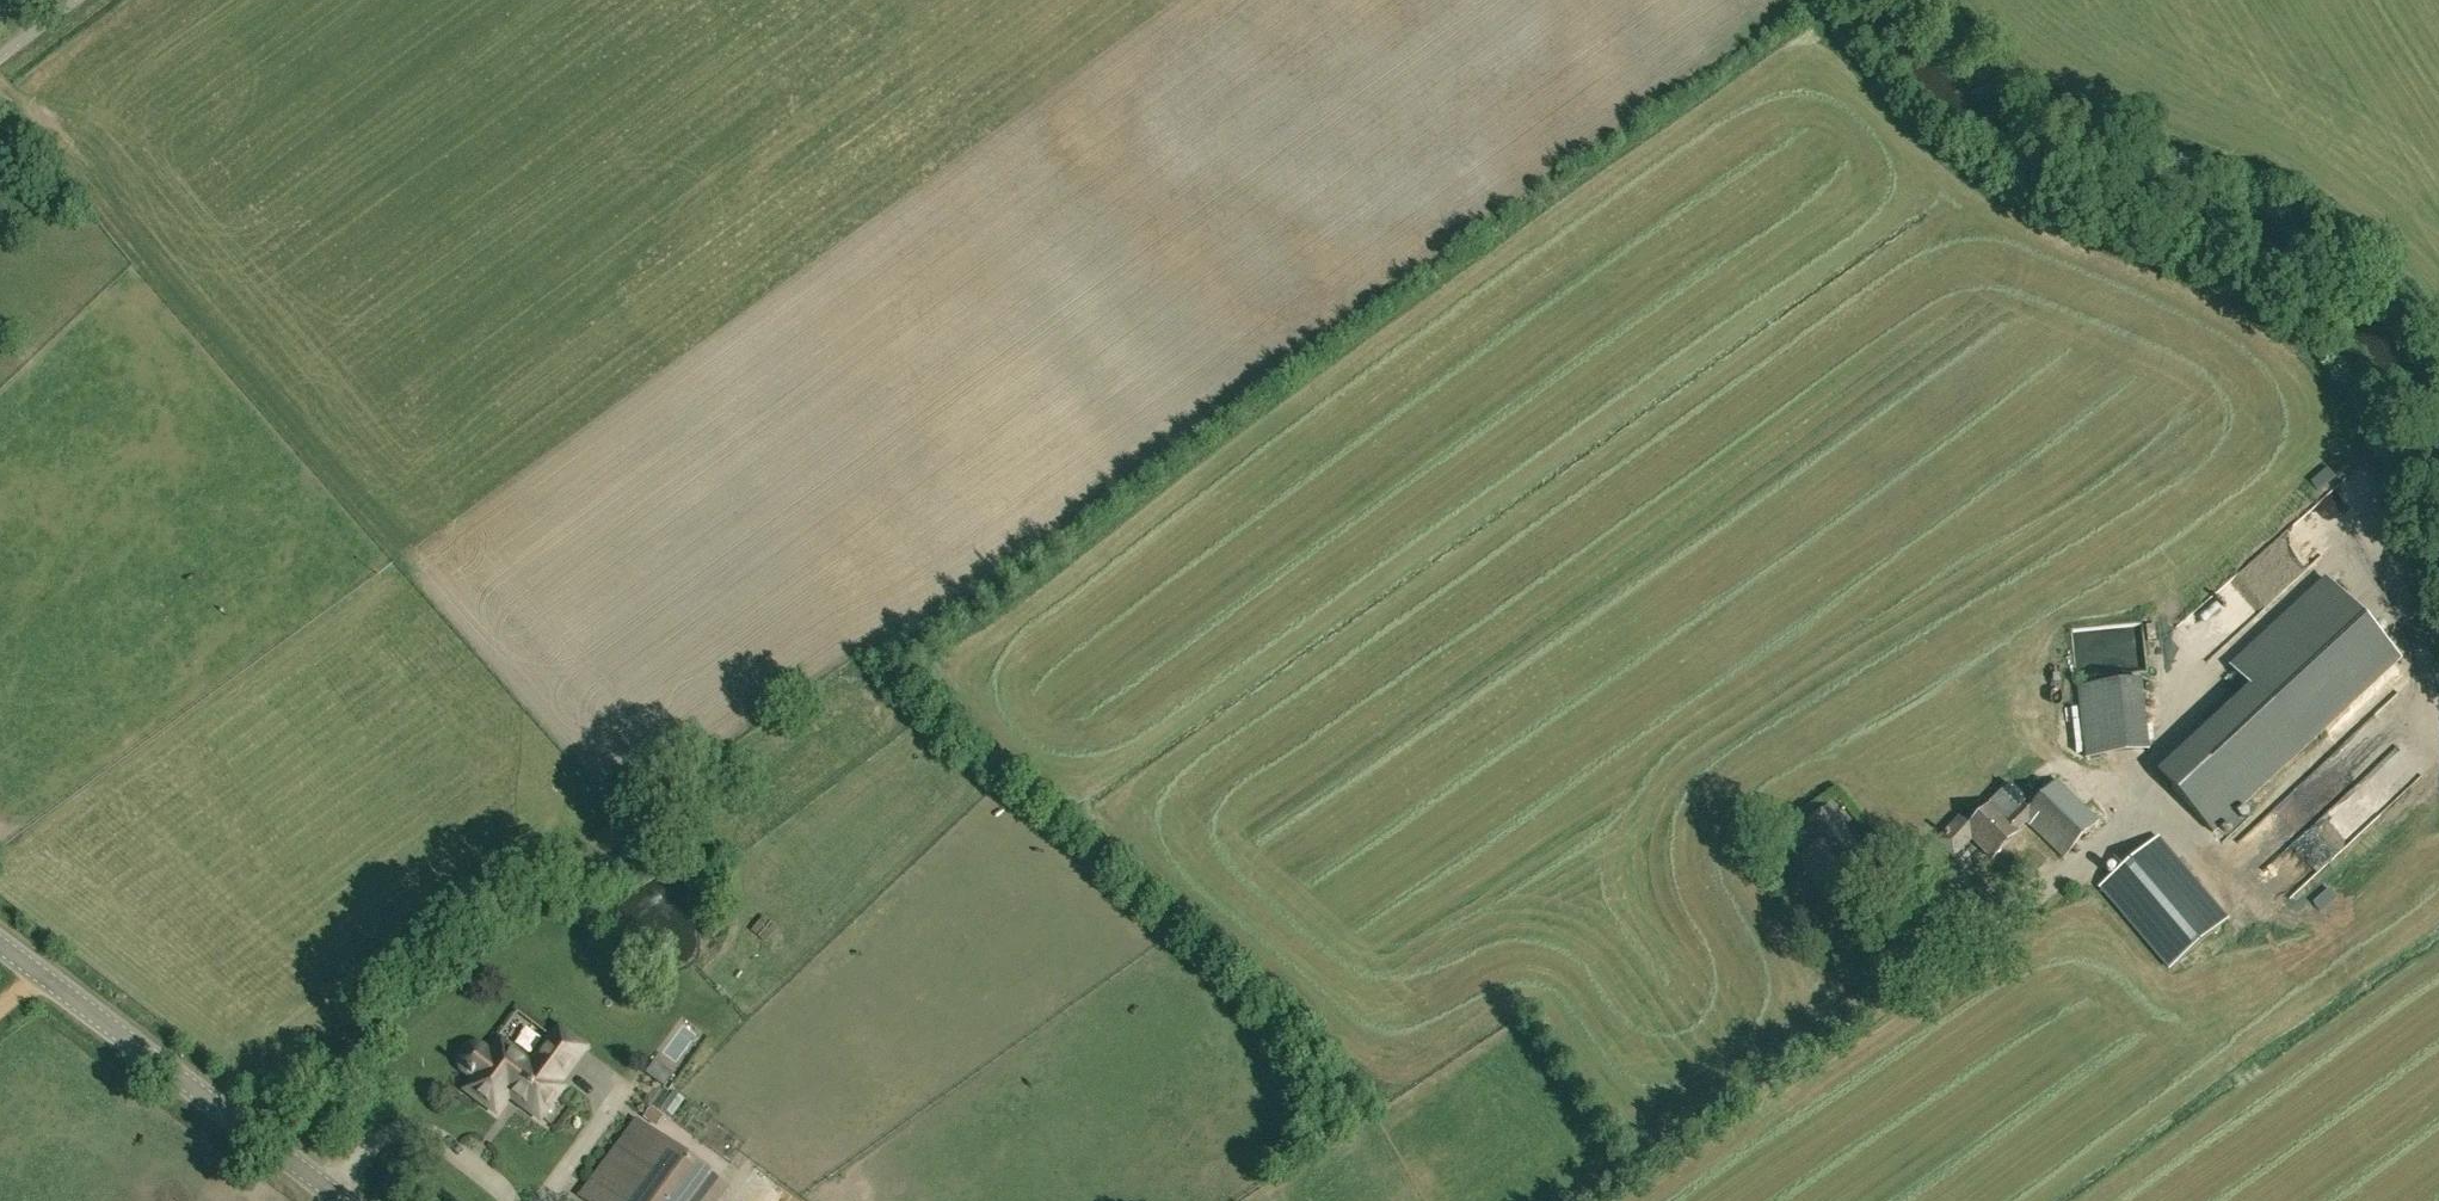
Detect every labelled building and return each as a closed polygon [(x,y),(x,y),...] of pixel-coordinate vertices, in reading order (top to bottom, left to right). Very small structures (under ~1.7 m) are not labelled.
[(2332,720),(2398,659),(2324,578),(2274,624),(2231,665),(2253,689),(2159,775),(2214,834),(2307,748),(2305,745),(2312,738),(2332,720)] [(2087,756),(2148,748),(2139,681),(2079,688),(2087,756)] [(2099,821),(2056,779),(2031,806),(2008,783),(1990,802),(1991,804),(1970,826),(1961,817),(1939,840),(1955,855),(1972,838),(1992,858),(2019,831),(2017,830),(2026,821),(2063,857),(2099,821)] [(1827,897),(1855,878),(1835,850),(1851,839),(1830,808),(1804,826),(1818,846),(1800,859),(1827,897)] [(2170,967),(2226,918),(2158,839),(2102,887),(2170,967)] [(557,1083),(584,1046),(560,1028),(533,1065),(502,1042),(492,1056),(483,1049),(480,1048),(478,1047),(476,1047),(474,1047),(472,1047),(470,1048),(469,1049),(467,1050),(466,1052),(465,1053),(464,1055),(464,1056),(463,1058),(463,1059),(463,1061),(464,1062),(465,1064),(465,1065),(467,1067),(470,1070),(469,1071),(475,1076),(467,1087),(496,1109),(509,1092),(540,1115),(562,1086),(557,1083)] [(656,1126),(664,1115),(651,1106),(643,1117),(656,1126)] [(718,1185),(636,1124),(584,1195),(592,1200),(706,1200),(718,1185)]
